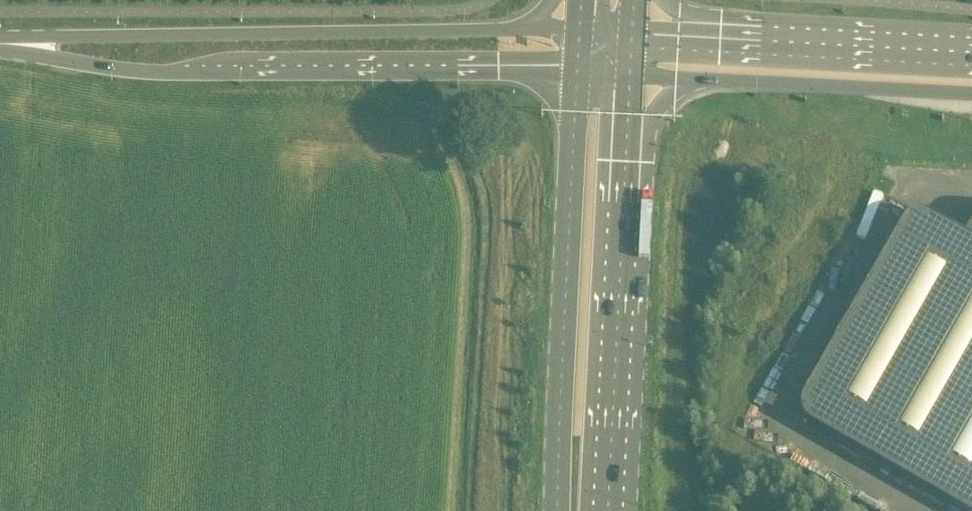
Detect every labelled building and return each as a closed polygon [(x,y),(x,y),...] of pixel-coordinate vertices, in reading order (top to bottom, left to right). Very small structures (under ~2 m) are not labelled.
[(964,238),(930,219),(923,216),(915,216),(907,220),(902,226),(801,403),(800,407),(800,411),(801,415),(802,418),(804,422),(807,425),(810,427),(957,510),(971,510),(971,223),(964,238)]
